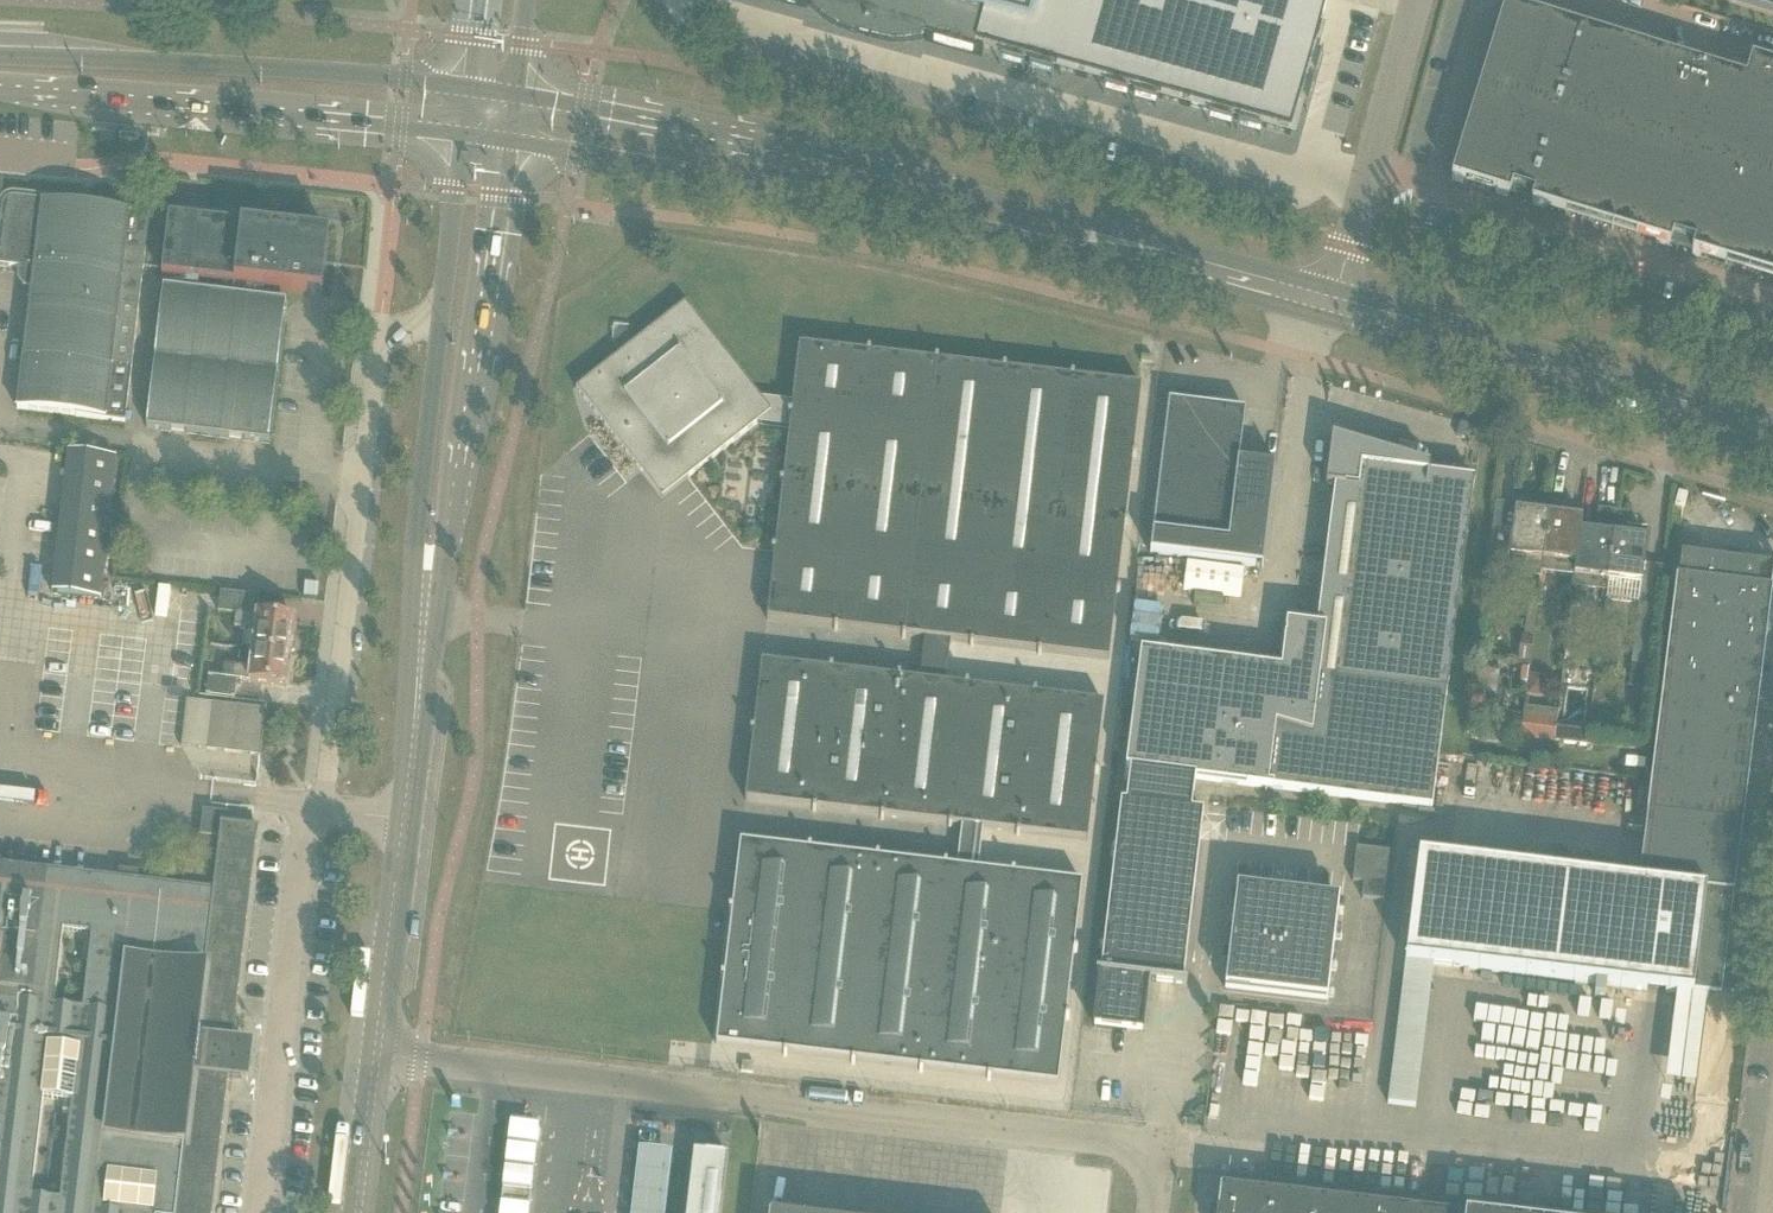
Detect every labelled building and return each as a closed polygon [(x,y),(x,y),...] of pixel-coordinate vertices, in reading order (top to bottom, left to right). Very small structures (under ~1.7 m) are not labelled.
[(807,9),(808,5),(820,16),(834,25),(848,32),(879,40),(895,42),(911,42),(927,38),(926,42),(942,46),(944,46),(974,55),(989,0),(775,0),(807,9)] [(1102,0),(989,0),(974,55),(982,57),(984,50),(1081,77),(1102,0)] [(1215,0),(1102,0),(1081,77),(1185,106),(1215,0)] [(1328,0),(1215,0),(1185,106),(1290,136),(1328,0)] [(1772,17),(1772,0),(1717,0),(1772,17)] [(1505,7),(1451,180),(1509,198),(1512,189),(1534,196),(1531,205),(1669,248),(1672,239),(1694,245),(1691,254),(1772,280),(1772,68),(1751,61),(1745,82),(1505,7)] [(15,199),(11,199),(8,201),(5,203),(3,206),(2,209),(0,229),(0,267),(23,270),(22,282),(26,286),(31,287),(16,411),(74,418),(74,419),(124,425),(147,238),(150,215),(93,208),(94,205),(85,204),(84,207),(15,199)] [(264,289),(307,294),(322,296),(329,237),(169,217),(162,277),(234,285),(233,296),(164,287),(146,428),(269,443),(286,302),(263,299),(264,289)] [(789,428),(793,403),(760,399),(685,304),(576,390),(641,472),(656,460),(677,463),(689,478),(757,424),(789,428)] [(1117,589),(1125,525),(1128,525),(1129,522),(1125,521),(1133,457),(1136,457),(1137,454),(1133,453),(1138,411),(1141,387),(1074,379),(1074,376),(1071,375),(1070,379),(1006,371),(1006,368),(1003,367),(1002,370),(938,363),(938,359),(935,359),(934,362),(870,355),(870,351),(867,351),(866,354),(799,346),(793,403),(789,428),(783,481),(780,481),(779,485),(783,485),(775,549),(772,549),(771,553),(775,553),(775,552),(797,555),(790,622),(769,619),(770,618),(767,618),(767,620),(834,628),(834,632),(837,632),(838,629),(902,636),(902,640),(905,640),(906,637),(925,639),(950,642),(970,645),(970,648),(974,648),(974,645),(1038,652),(1038,656),(1042,656),(1042,653),(1109,660),(1117,593),(1120,593),(1121,590),(1117,589)] [(1239,463),(1245,411),(1208,407),(1208,402),(1176,393),(1173,402),(1168,402),(1150,555),(1262,569),(1275,462),(1274,462),(1274,467),(1239,463)] [(1140,653),(1125,771),(1130,771),(1195,779),(1265,788),(1265,794),(1266,794),(1267,789),(1432,807),(1435,783),(1447,694),(1471,504),(1474,481),(1456,478),(1456,477),(1437,474),(1437,476),(1429,475),(1430,468),(1332,439),(1326,487),(1334,488),(1317,629),(1308,628),(1307,630),(1286,628),(1280,673),(1152,657),(1152,655),(1140,653)] [(68,454),(52,595),(101,600),(116,459),(68,454)] [(1542,561),(1550,505),(1539,504),(1538,514),(1515,511),(1512,530),(1492,528),(1484,603),(1499,605),(1505,557),(1525,559),(1523,572),(1541,574),(1541,573),(1542,561)] [(1561,507),(1550,505),(1542,561),(1541,573),(1575,578),(1581,532),(1582,519),(1560,517),(1561,507)] [(1606,593),(1608,582),(1614,525),(1616,512),(1598,510),(1596,528),(1602,529),(1602,534),(1581,532),(1575,578),(1573,589),(1606,593)] [(1608,582),(1606,593),(1606,597),(1610,601),(1636,604),(1640,600),(1647,539),(1624,537),(1626,527),(1614,525),(1608,582)] [(1417,859),(1405,962),(1432,966),(1595,986),(1606,987),(1676,996),(1705,1000),(1702,930),(1728,930),(1741,828),(1768,615),(1772,591),(1769,591),(1772,567),(1681,556),(1678,579),(1676,579),(1673,602),(1646,816),(1637,887),(1417,859)] [(292,640),(294,626),(294,624),(294,621),(258,617),(260,599),(221,594),(219,613),(237,615),(235,629),(254,631),(252,651),(290,656),(291,652),(294,653),(295,640),(292,640)] [(1650,668),(1655,622),(1636,619),(1631,666),(1650,668)] [(1529,664),(1533,638),(1522,636),(1518,662),(1529,664)] [(1096,770),(1104,704),(1036,696),(1037,692),(1033,692),(1033,695),(968,688),(969,685),(965,684),(965,687),(946,685),(950,642),(925,639),(920,682),(900,680),(901,676),(897,676),(897,679),(832,671),(833,668),(829,668),(829,671),(762,663),(761,666),(764,666),(764,665),(784,667),(776,734),(754,731),(754,730),(750,730),(750,734),(753,734),(745,801),(769,804),(813,809),(812,812),(816,813),(816,809),(880,817),(880,820),(884,821),(884,817),(948,825),(948,828),(952,828),(952,825),(961,826),(983,829),(1016,833),(1016,836),(1019,836),(1020,833),(1087,841),(1095,773),(1099,774),(1099,770),(1096,770)] [(207,676),(205,695),(234,699),(236,681),(287,687),(287,686),(290,656),(252,651),(239,650),(236,668),(235,668),(224,667),(223,678),(207,676)] [(1476,670),(1484,671),(1485,659),(1478,658),(1476,670)] [(191,690),(193,669),(170,667),(169,676),(79,668),(80,667),(44,664),(38,729),(60,731),(62,711),(76,712),(76,708),(91,710),(89,736),(136,740),(138,718),(162,720),(160,743),(176,745),(182,689),(191,690)] [(1496,695),(1499,672),(1484,671),(1476,670),(1475,669),(1472,692),(1496,695)] [(260,756),(265,710),(242,707),(211,703),(210,720),(207,750),(208,750),(236,754),(260,756)] [(1554,744),(1557,714),(1524,711),(1521,741),(1554,744)] [(1557,726),(1555,743),(1574,745),(1576,728),(1557,726)] [(1097,1005),(1094,1029),(1127,1033),(1141,1034),(1142,1028),(1148,982),(1186,987),(1186,985),(1183,985),(1203,813),(1191,812),(1195,779),(1130,771),(1126,804),(1121,803),(1118,827),(1097,1005)] [(256,839),(257,839),(258,829),(251,828),(223,825),(223,818),(202,815),(199,839),(198,846),(218,849),(212,894),(34,873),(0,869),(0,1212),(212,1212),(228,1081),(228,1078),(241,1080),(243,1071),(244,1071),(246,1070),(247,1070),(248,1069),(250,1068),(251,1067),(251,1066),(252,1064),(252,1063),(252,1061),(251,1060),(251,1058),(250,1057),(249,1056),(247,1055),(246,1054),(244,1054),(246,1045),(232,1043),(232,1040),(256,839)] [(978,871),(983,829),(961,826),(957,869),(947,868),(947,864),(944,864),(943,867),(879,860),(879,856),(876,856),(876,859),(811,852),(812,848),(808,848),(808,851),(740,844),(740,846),(743,846),(743,845),(762,848),(754,912),(731,909),(728,908),(728,912),(731,912),(724,976),(720,975),(720,979),(723,979),(716,1045),(783,1053),(782,1056),(786,1057),(786,1053),(851,1061),(850,1064),(854,1065),(854,1062),(919,1069),(918,1073),(922,1073),(922,1070),(987,1077),(986,1081),(990,1081),(990,1078),(1058,1086),(1066,1019),(1069,1020),(1070,1016),(1066,1016),(1074,953),(1077,953),(1078,950),(1074,949),(1082,883),(1015,875),(1015,872),(1012,872),(1011,875),(978,871)] [(1363,882),(1362,897),(1385,898),(1388,850),(1355,849),(1353,882),(1363,882)] [(1326,1006),(1338,904),(1305,900),(1282,897),(1271,895),(1238,891),(1225,993),(1259,997),(1292,1002),(1326,1006)] [(539,1124),(509,1120),(496,1212),(527,1212),(539,1124)] [(725,1181),(728,1158),(693,1154),(687,1212),(722,1212),(725,1181)] [(1220,1189),(1217,1212),(1422,1212),(1220,1189)]
